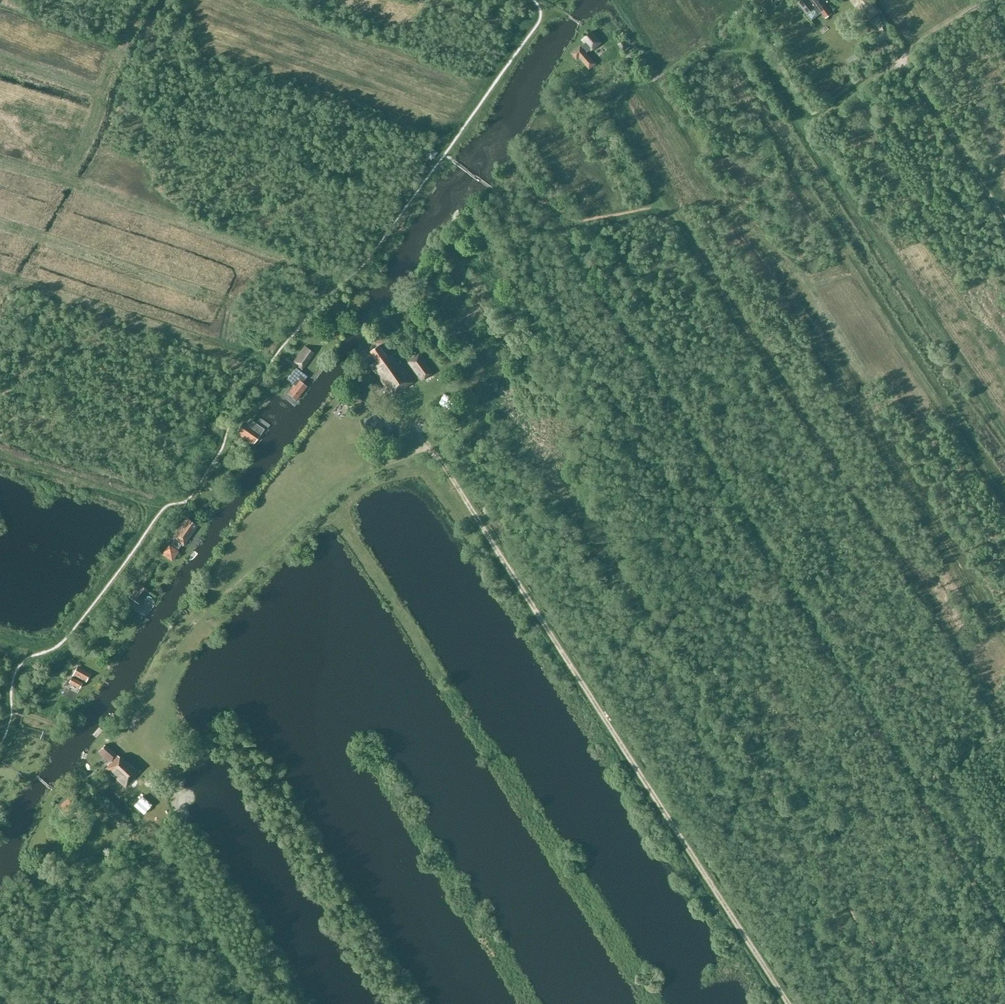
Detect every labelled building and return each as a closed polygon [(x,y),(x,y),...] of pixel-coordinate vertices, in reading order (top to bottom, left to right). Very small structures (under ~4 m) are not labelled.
[(816,7),(817,6),(826,18),(832,13),(822,0),(808,0),(797,0),(796,1),(806,14),(816,7)] [(881,12),(873,3),(872,4),(870,0),(855,0),(870,20),(881,12)] [(586,42),(582,46),(581,45),(572,52),(578,59),(580,57),(590,68),(596,63),(587,52),(591,48),(592,50),(602,42),(592,31),(583,39),(586,42)] [(629,47),(624,40),(618,44),(622,51),(629,47)] [(867,57),(871,63),(890,48),(886,42),(867,57)] [(627,56),(627,57),(627,58),(627,59),(628,59),(628,60),(629,60),(629,61),(630,61),(631,61),(632,61),(633,61),(634,61),(634,60),(635,60),(635,59),(635,58),(636,58),(636,57),(636,56),(635,55),(635,54),(634,54),(634,53),(633,53),(632,53),(632,52),(631,52),(630,53),(629,53),(628,54),(628,55),(627,55),(627,56)] [(388,357),(380,345),(371,351),(380,364),(373,368),(389,391),(393,388),(397,394),(415,382),(404,367),(402,368),(392,354),(388,357)] [(299,368),(298,369),(296,367),(287,379),(294,385),(288,393),(296,400),(307,386),(302,382),(307,376),(300,371),(301,369),(302,370),(314,353),(306,347),(295,362),(300,365),(298,367),(299,368)] [(434,371),(421,354),(409,362),(422,380),(434,371)] [(333,412),(339,417),(343,411),(338,406),(333,412)] [(260,435),(242,423),(236,432),(253,444),(260,435)] [(187,518),(173,538),(174,540),(170,546),(169,546),(163,554),(171,560),(177,551),(176,551),(181,544),(183,546),(197,525),(187,518)] [(129,598),(139,604),(148,591),(138,585),(129,598)] [(77,666),(73,674),(86,681),(90,673),(77,666)] [(82,682),(72,677),(69,682),(79,687),(82,682)] [(117,755),(105,744),(98,752),(110,763),(105,769),(125,787),(138,774),(120,756),(119,757),(117,755)] [(74,798),(72,795),(57,806),(64,815),(79,804),(77,802),(74,798)]
